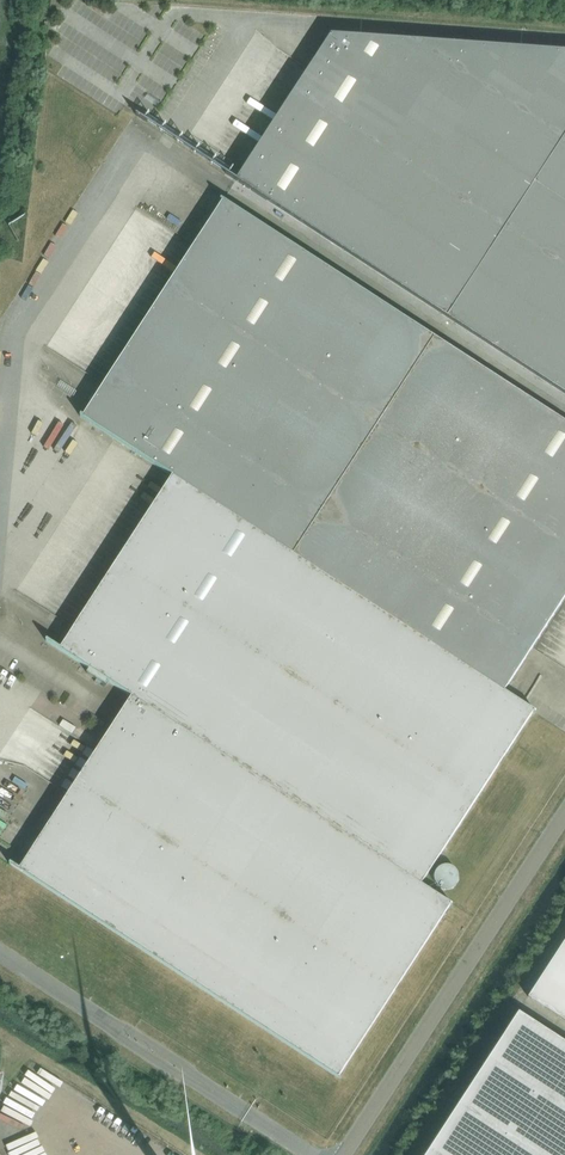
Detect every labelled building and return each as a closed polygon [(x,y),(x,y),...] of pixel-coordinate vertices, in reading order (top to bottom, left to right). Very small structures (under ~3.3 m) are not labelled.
[(331,35),(236,181),(564,394),(564,51),(331,35)] [(172,476),(61,648),(47,639),(46,641),(89,669),(87,673),(97,679),(95,682),(100,685),(101,683),(106,686),(109,682),(132,697),(20,868),(11,862),(10,864),(340,1079),(341,1077),(339,1076),(450,905),(452,906),(453,905),(421,884),(533,712),(535,714),(536,712),(504,691),(564,598),(564,423),(221,199),(220,201),(223,202),(84,416),(81,415),(80,416),(172,476)] [(528,996),(564,1020),(564,940),(528,996)] [(426,1154),(564,1154),(564,1042),(520,1012),(458,1106),(429,1151),(426,1154)] [(8,1079),(0,1071),(0,1087),(8,1079)]
